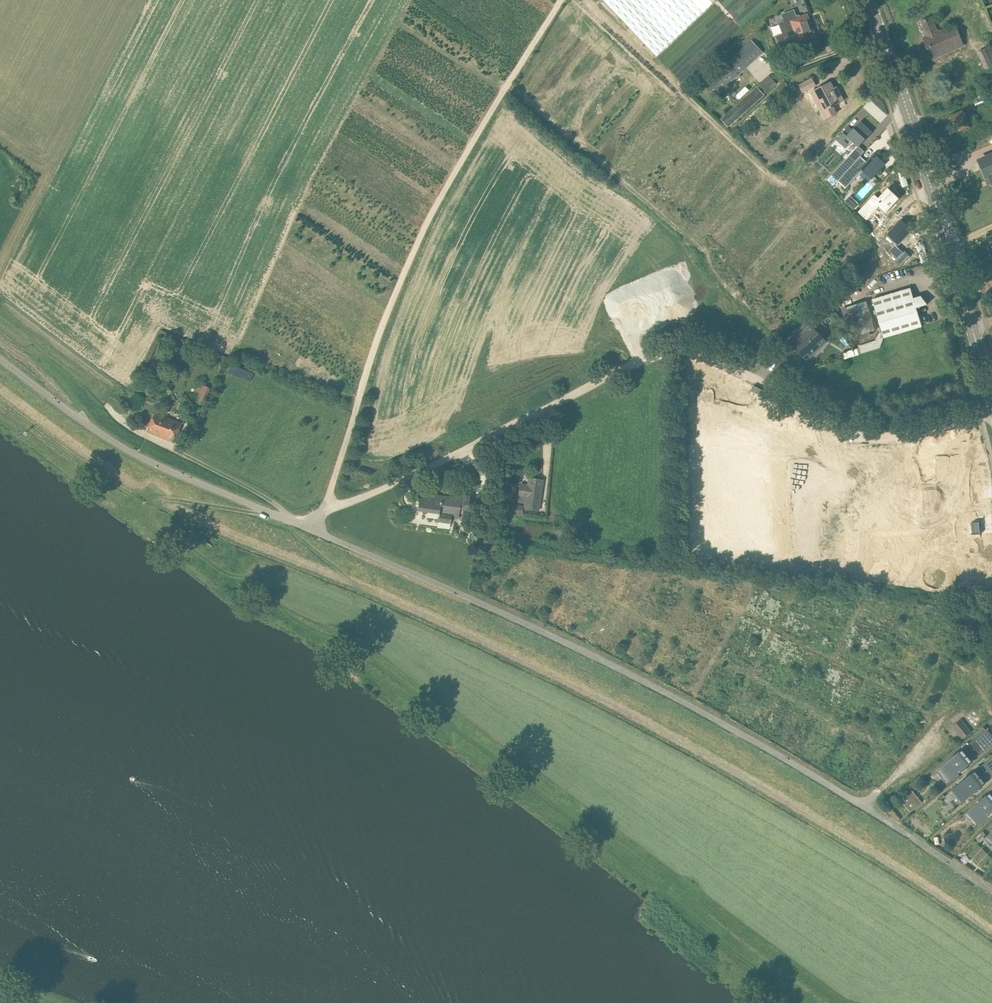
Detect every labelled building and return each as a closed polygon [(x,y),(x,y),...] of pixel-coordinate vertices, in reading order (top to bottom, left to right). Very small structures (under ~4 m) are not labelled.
[(657,56),(716,0),(604,0),(657,56)] [(797,18),(794,10),(782,15),(784,21),(778,23),(782,34),(776,36),(777,40),(776,40),(780,49),(798,42),(799,43),(816,37),(807,14),(797,18)] [(963,45),(955,26),(938,34),(931,17),(922,21),(929,37),(925,39),(933,58),(963,45)] [(608,38),(602,45),(616,57),(623,51),(608,38)] [(719,93),(763,52),(751,39),(704,83),(711,91),(714,88),(719,93)] [(602,45),(596,51),(611,64),(616,57),(602,45)] [(977,52),(986,70),(991,67),(991,45),(977,52)] [(590,57),(605,70),(611,64),(596,51),(590,57)] [(590,57),(585,63),(599,76),(605,70),(590,57)] [(593,82),(599,76),(585,63),(579,69),(593,82)] [(579,69),(571,77),(586,90),(593,82),(579,69)] [(728,127),(777,83),(770,76),(758,87),(757,86),(721,118),(728,127)] [(802,92),(810,88),(816,85),(812,78),(799,85),(802,92)] [(784,82),(773,93),(773,94),(779,100),(780,101),(792,90),(784,82)] [(830,82),(814,91),(817,98),(814,100),(824,120),(836,113),(833,107),(834,106),(833,106),(843,100),(836,87),(834,89),(830,82)] [(973,99),(976,106),(989,101),(985,94),(973,99)] [(616,120),(629,106),(621,99),(608,113),(616,120)] [(624,128),(638,113),(629,106),(616,120),(624,128)] [(979,126),(977,121),(971,107),(964,110),(950,115),(957,132),(963,129),(964,132),(979,126)] [(632,135),(646,121),(638,113),(624,128),(632,135)] [(639,140),(652,126),(646,121),(632,135),(639,140)] [(847,125),(835,139),(846,148),(852,141),(859,147),(872,132),(860,121),(852,130),(847,125)] [(645,146),(658,132),(652,126),(639,140),(645,146)] [(645,146),(652,152),(665,138),(658,132),(645,146)] [(596,163),(601,153),(582,145),(577,156),(596,163)] [(662,162),(668,167),(682,153),(675,147),(662,162)] [(688,159),(682,153),(668,167),(675,173),(688,159)] [(856,161),(838,181),(846,188),(862,170),(872,179),(886,164),(875,153),(867,162),(861,156),(856,161)] [(828,177),(836,169),(824,155),(815,163),(828,177)] [(980,160),(987,176),(989,175),(991,182),(991,155),(980,160)] [(596,163),(577,156),(574,163),(592,171),(595,164),(596,164),(596,163)] [(850,156),(832,175),(838,181),(856,161),(850,156)] [(694,164),(688,159),(675,173),(681,178),(694,164)] [(592,171),(574,163),(571,171),(589,178),(592,171)] [(694,164),(681,178),(687,184),(701,170),(694,164)] [(694,190),(707,175),(701,170),(687,184),(694,190)] [(571,171),(568,179),(586,186),(589,178),(571,171)] [(694,190),(700,195),(713,181),(707,175),(694,190)] [(586,186),(568,179),(564,186),(582,194),(586,186)] [(722,189),(713,181),(700,195),(708,203),(722,189)] [(582,194),(564,186),(561,194),(579,201),(582,194)] [(875,194),(863,204),(868,210),(877,202),(882,208),(893,197),(886,190),(879,197),(875,194)] [(579,201),(561,194),(557,204),(575,211),(579,201)] [(557,204),(552,214),(571,221),(575,211),(557,204)] [(901,219),(886,236),(894,244),(888,250),(897,259),(896,261),(902,265),(911,255),(906,251),(904,252),(898,246),(913,230),(901,219)] [(922,326),(917,308),(927,305),(927,304),(921,297),(921,296),(914,298),(911,288),(872,299),(884,338),(922,326)] [(867,301),(847,307),(856,335),(875,330),(867,301)] [(805,348),(812,355),(826,341),(812,327),(816,323),(811,319),(794,336),(799,341),(793,346),(800,353),(805,348)] [(857,349),(841,352),(842,358),(858,355),(857,349)] [(199,384),(192,399),(204,405),(211,389),(199,384)] [(690,384),(689,392),(711,393),(711,384),(690,384)] [(689,392),(689,401),(711,401),(711,393),(689,392)] [(134,393),(125,406),(134,412),(143,399),(134,393)] [(689,401),(689,409),(711,410),(711,401),(689,401)] [(689,409),(689,418),(711,418),(711,410),(689,409)] [(154,413),(146,431),(174,442),(181,424),(154,413)] [(689,418),(689,426),(712,426),(711,426),(711,418),(689,418)] [(780,420),(780,429),(801,429),(802,420),(780,420)] [(689,426),(689,427),(690,427),(690,434),(712,435),(712,426),(689,426)] [(780,429),(780,437),(801,438),(801,429),(780,429)] [(690,434),(690,443),(711,443),(712,435),(690,434)] [(780,437),(779,446),(801,446),(801,438),(780,437)] [(690,443),(690,451),(711,452),(711,443),(690,443)] [(779,446),(779,454),(801,455),(801,446),(779,446)] [(688,459),(688,460),(711,460),(711,452),(690,451),(690,459),(688,459)] [(779,454),(779,463),(801,463),(801,455),(779,454)] [(860,459),(851,460),(853,479),(861,479),(860,459)] [(869,459),(860,459),(861,479),(870,478),(869,459)] [(688,460),(688,468),(710,468),(710,461),(711,461),(711,460),(688,460)] [(851,460),(843,461),(845,480),(853,479),(851,460)] [(835,461),(826,462),(828,481),(836,481),(835,461)] [(843,461),(835,461),(836,481),(845,480),(843,461)] [(779,463),(779,472),(801,472),(801,463),(779,463)] [(688,468),(688,476),(710,477),(710,468),(688,468)] [(688,476),(688,485),(710,485),(710,477),(688,476)] [(520,483),(517,502),(525,503),(524,508),(539,510),(543,480),(529,478),(528,484),(520,483)] [(688,485),(688,494),(709,494),(710,485),(688,485)] [(433,495),(433,496),(420,494),(418,506),(423,506),(422,511),(438,513),(441,496),(433,495)] [(467,514),(470,496),(455,494),(455,498),(441,496),(438,513),(437,521),(450,523),(451,518),(458,519),(459,513),(467,514)] [(522,515),(523,505),(508,503),(507,512),(522,515)] [(825,511),(823,522),(844,525),(846,514),(825,511)] [(691,513),(688,534),(697,535),(700,514),(691,513)] [(700,514),(697,535),(705,536),(708,515),(700,514)] [(708,515),(705,536),(714,538),(716,516),(708,515)] [(716,516),(714,538),(722,539),(725,517),(716,516)] [(725,517),(722,539),(731,540),(734,518),(725,517)] [(743,520),(740,541),(749,542),(752,521),(743,520)] [(752,521),(749,542),(758,544),(761,522),(752,521)] [(761,522),(758,544),(766,545),(769,523),(761,522)] [(823,522),(822,533),(843,536),(844,525),(823,522)] [(769,523),(766,545),(774,546),(777,524),(769,523)] [(777,524),(774,546),(783,547),(786,525),(777,524)] [(786,525),(783,547),(792,548),(794,527),(786,525)] [(822,533),(820,544),(841,547),(843,536),(822,533)] [(852,557),(852,559),(863,561),(866,540),(855,539),(853,551),(852,557)] [(877,542),(874,562),(885,564),(888,543),(877,542)] [(820,544),(819,555),(840,558),(841,547),(820,544)] [(953,726),(963,738),(971,732),(968,728),(969,727),(962,718),(953,726)] [(935,771),(935,772),(942,766),(951,778),(944,783),(945,784),(991,745),(991,734),(988,729),(991,725),(991,724),(987,728),(935,771)] [(948,792),(949,793),(955,787),(965,799),(958,804),(959,805),(974,793),(978,789),(991,778),(991,757),(948,792)] [(899,798),(909,811),(921,802),(911,789),(899,798)] [(964,815),(971,810),(980,821),(974,826),(975,827),(991,812),(991,790),(964,815)] [(984,840),(984,841),(990,835),(991,837),(991,832),(984,840)] [(980,847),(972,857),(978,862),(986,852),(980,847)]
